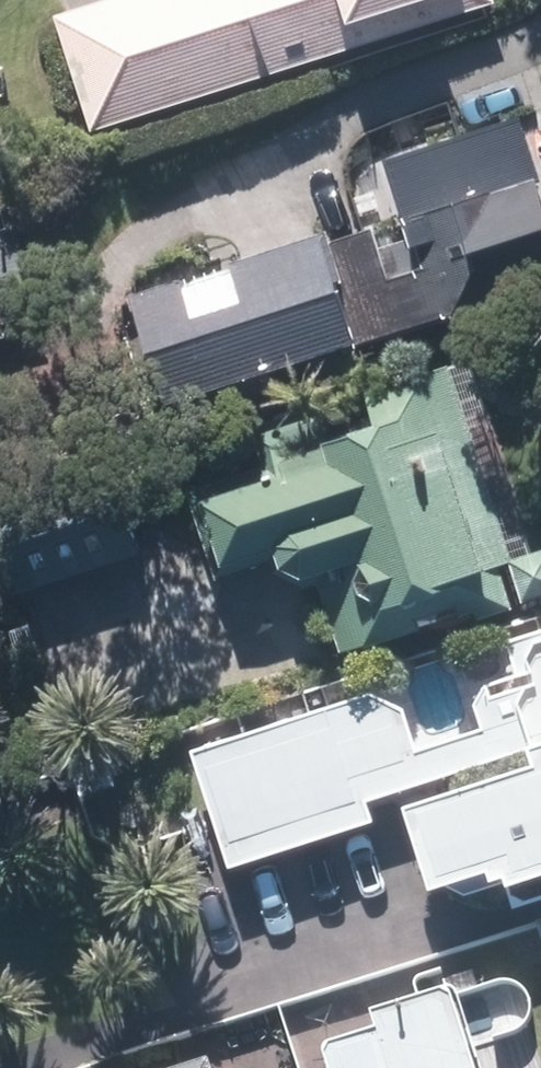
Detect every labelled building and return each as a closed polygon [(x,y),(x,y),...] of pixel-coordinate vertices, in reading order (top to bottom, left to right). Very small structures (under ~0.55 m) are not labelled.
[(62,93),(351,0),(32,0),(62,93)] [(340,246),(371,345),(540,289),(540,186),(532,189),(513,130),(412,163),(436,237),(399,250),(393,230),(340,246)] [(336,239),(142,300),(176,408),(371,346),(336,239)] [(347,398),(357,432),(315,446),(314,412),(251,419),(250,469),(181,490),(204,570),(257,555),(262,573),(287,585),(306,578),(335,660),(408,634),(406,626),(448,610),(450,618),(466,612),(470,620),(500,609),(425,370),(347,398)] [(0,513),(0,580),(5,596),(134,556),(109,479),(0,513)] [(385,815),(413,896),(468,878),(473,894),(540,872),(540,628),(492,643),(502,674),(474,683),(462,706),(469,730),(409,749),(396,711),(361,694),(179,753),(217,872),(363,824),(356,803),(512,752),(519,775),(385,815)] [(310,1067),(471,1067),(449,1002),(446,995),(441,990),(436,989),(428,990),(352,1013),(357,1029),(313,1043),(308,1046),(307,1050),(307,1053),(307,1058),(310,1067)] [(194,1059),(166,1067),(196,1067),(194,1059)]
